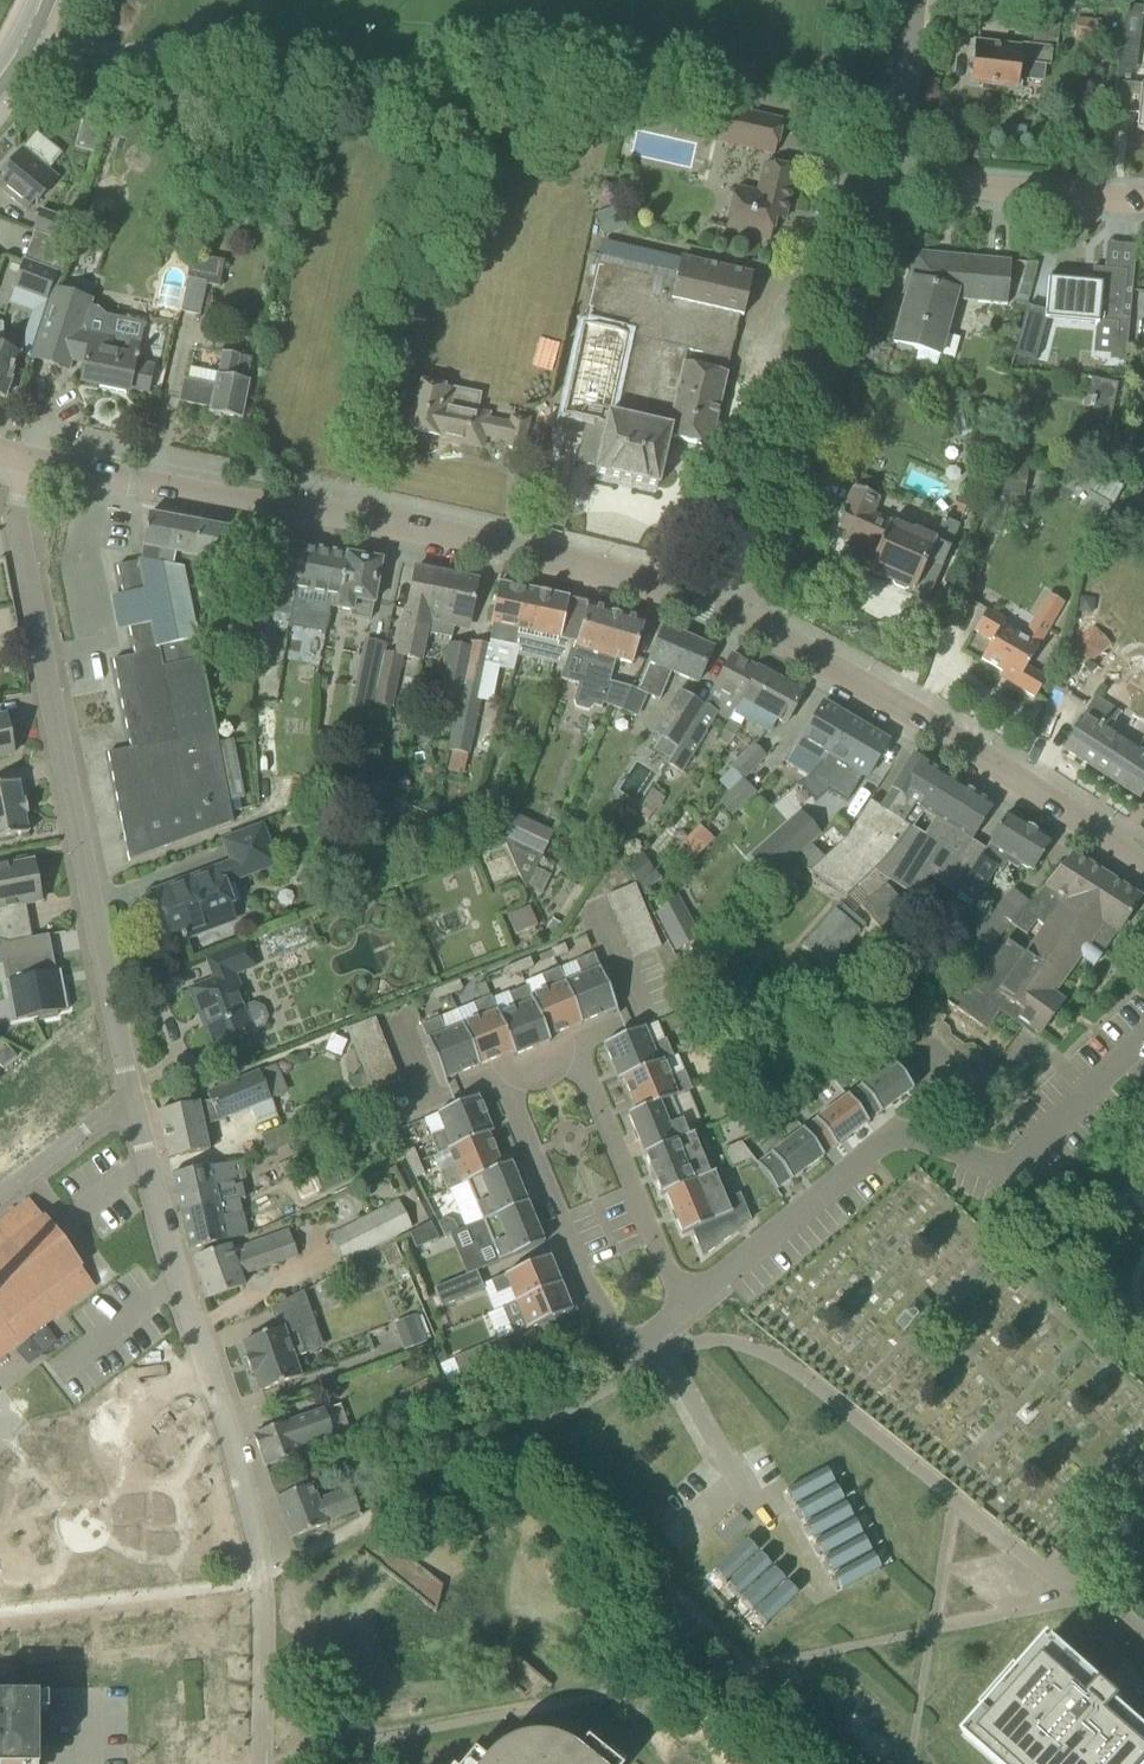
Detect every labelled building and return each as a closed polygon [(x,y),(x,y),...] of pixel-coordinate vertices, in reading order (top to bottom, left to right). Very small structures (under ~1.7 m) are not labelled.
[(1096,1),(1079,0),(1037,0),(1032,46),(1021,44),(1020,50),(974,44),(971,74),(968,74),(967,86),(976,87),(977,84),(1010,88),(1010,91),(1019,92),(1021,79),(1043,82),(1044,68),(1050,68),(1053,47),(1055,47),(1060,12),(1095,16),(1096,1)] [(1124,6),(1120,37),(1139,39),(1143,7),(1124,6)] [(1115,82),(1112,112),(1138,114),(1136,131),(1143,132),(1143,86),(1129,84),(1130,71),(1135,72),(1139,39),(1120,37),(1116,69),(1115,82)] [(774,154),(782,122),(722,108),(718,126),(746,133),(743,147),(774,154)] [(4,192),(26,211),(34,201),(37,203),(58,178),(23,150),(2,175),(11,183),(4,192)] [(784,221),(787,208),(795,171),(765,164),(758,194),(735,189),(733,200),(725,231),(770,241),(775,219),(784,221)] [(42,211),(34,232),(67,244),(75,223),(42,211)] [(681,259),(681,260),(603,242),(567,402),(564,416),(607,425),(623,351),(684,365),(687,352),(717,358),(714,372),(726,374),(743,304),(746,305),(753,275),(681,259)] [(1006,306),(1011,261),(914,252),(906,280),(914,282),(910,297),(906,296),(893,343),(940,356),(940,355),(954,358),(959,338),(946,335),(956,301),(1006,306)] [(223,262),(193,256),(193,257),(192,257),(180,311),(181,312),(181,313),(199,316),(206,281),(218,284),(223,262)] [(58,273),(24,260),(14,287),(48,299),(58,273)] [(1046,319),(1095,323),(1095,328),(1113,329),(1114,324),(1121,271),(1094,268),(1092,284),(1049,280),(1046,319)] [(129,392),(130,389),(148,393),(153,368),(138,364),(146,324),(107,316),(98,309),(89,306),(90,302),(57,290),(53,289),(28,358),(32,359),(58,367),(59,365),(71,359),(86,362),(82,382),(100,386),(99,388),(126,394),(127,391),(129,392)] [(4,399),(20,354),(4,348),(3,324),(0,323),(0,397),(4,399)] [(727,375),(726,374),(714,372),(684,365),(623,351),(607,425),(596,473),(658,487),(668,438),(711,448),(727,375)] [(240,419),(245,396),(253,359),(222,353),(218,375),(216,375),(214,387),(185,382),(181,402),(212,408),(211,413),(240,419)] [(1110,412),(1115,382),(1087,377),(1081,407),(1110,412)] [(488,415),(476,412),(480,393),(453,388),(452,389),(421,383),(412,431),(452,439),(451,442),(482,448),(484,436),(507,441),(506,446),(524,449),(529,420),(511,417),(509,426),(487,421),(488,415)] [(1000,502),(1023,503),(1024,466),(1001,465),(1000,502)] [(878,499),(855,488),(837,527),(849,532),(844,542),(866,551),(862,562),(870,566),(868,571),(892,582),(894,586),(904,591),(909,589),(927,597),(948,549),(912,531),(910,535),(870,517),(878,499)] [(228,562),(229,555),(234,532),(232,531),(231,533),(201,527),(201,526),(148,516),(140,562),(139,562),(139,563),(117,567),(135,657),(114,661),(131,749),(108,753),(129,861),(131,861),(131,858),(234,823),(230,802),(244,799),(233,741),(218,744),(193,620),(204,622),(209,593),(226,595),(232,564),(228,562)] [(938,517),(930,534),(951,543),(958,526),(938,517)] [(289,605),(302,547),(280,543),(267,613),(288,616),(289,605)] [(338,594),(348,555),(302,547),(289,605),(288,616),(287,624),(324,632),(329,605),(332,593),(338,594)] [(372,617),(377,585),(382,561),(348,555),(338,594),(332,593),(329,605),(350,609),(349,613),(372,617)] [(406,609),(397,657),(384,654),(374,703),(392,706),(397,680),(402,658),(423,662),(429,634),(426,634),(430,612),(426,612),(435,572),(416,568),(408,609),(406,609)] [(478,581),(435,572),(426,612),(430,612),(426,634),(429,634),(452,639),(454,629),(468,631),(478,581)] [(493,627),(490,642),(512,646),(521,609),(538,613),(541,594),(499,585),(490,626),(493,627)] [(587,604),(541,594),(538,613),(521,609),(512,646),(519,648),(517,657),(566,667),(573,648),(574,643),(586,607),(587,604)] [(1022,639),(1002,627),(1006,621),(987,610),(975,631),(992,641),(982,659),(1017,681),(1014,686),(1035,698),(1046,679),(1027,668),(1039,649),(1065,604),(1049,594),(1022,639)] [(586,607),(574,643),(573,648),(566,667),(561,680),(578,685),(574,701),(576,707),(589,711),(594,707),(594,706),(602,708),(614,665),(612,664),(613,658),(631,664),(643,623),(586,607)] [(247,612),(250,654),(250,668),(267,667),(265,609),(247,612)] [(250,654),(247,612),(225,614),(227,645),(233,644),(233,654),(250,654)] [(1090,665),(1111,648),(1093,626),(1072,644),(1090,665)] [(631,689),(622,711),(638,718),(648,696),(658,700),(661,695),(663,696),(672,673),(698,683),(713,648),(664,627),(637,690),(631,689)] [(375,690),(380,670),(386,641),(365,636),(354,685),(375,690)] [(450,751),(451,752),(447,773),(464,777),(468,755),(469,755),(491,647),(472,643),(471,649),(460,702),(450,751)] [(439,698),(460,702),(471,649),(449,645),(439,698)] [(714,691),(670,759),(667,764),(682,774),(708,733),(707,733),(718,714),(729,720),(732,715),(740,700),(756,669),(732,656),(714,691)] [(740,700),(732,715),(742,719),(766,732),(773,718),(786,725),(803,692),(757,667),(756,669),(740,700)] [(622,711),(631,689),(619,685),(612,708),(622,711)] [(654,749),(670,759),(714,691),(698,701),(680,689),(652,733),(655,735),(651,739),(657,743),(654,749)] [(1096,697),(1062,749),(1140,799),(1143,792),(1143,753),(1124,740),(1135,722),(1096,697)] [(787,766),(804,776),(829,756),(840,737),(848,743),(859,724),(823,703),(787,766)] [(14,754),(12,748),(16,745),(14,731),(9,731),(6,717),(0,719),(0,757),(14,754)] [(718,740),(727,745),(738,726),(729,721),(718,740)] [(868,778),(889,742),(859,724),(848,743),(840,737),(829,756),(795,787),(813,806),(825,795),(847,808),(866,777),(868,778)] [(729,767),(742,780),(763,761),(766,757),(753,744),(729,767)] [(918,808),(941,773),(913,756),(891,791),(891,792),(881,809),(870,802),(850,833),(837,818),(819,834),(790,860),(820,880),(844,895),(875,867),(882,861),(922,811),(918,808)] [(882,861),(875,867),(913,892),(926,872),(956,891),(991,839),(978,831),(993,806),(941,773),(918,808),(922,811),(882,861)] [(733,814),(754,793),(742,780),(720,802),(733,814)] [(19,783),(0,786),(0,839),(29,834),(19,783)] [(504,839),(504,841),(525,889),(553,833),(514,814),(504,839)] [(790,860),(819,834),(802,814),(753,856),(770,877),(790,860)] [(1033,870),(1051,842),(1007,814),(991,839),(956,891),(954,893),(957,895),(973,903),(996,867),(1002,871),(1007,863),(1018,870),(1022,863),(1033,870)] [(226,842),(234,863),(239,878),(276,865),(263,829),(226,842)] [(1117,933),(1140,898),(1072,855),(1044,886),(1117,933)] [(32,939),(26,905),(42,902),(34,862),(27,863),(26,858),(11,861),(12,866),(0,868),(0,942),(8,944),(32,939)] [(231,914),(216,872),(216,870),(182,883),(184,887),(155,898),(172,943),(181,939),(182,942),(188,940),(187,937),(207,930),(205,923),(231,914)] [(608,896),(612,908),(640,897),(635,885),(608,896)] [(918,924),(916,922),(886,885),(860,907),(871,920),(893,946),(894,945),(915,926),(918,924)] [(1044,886),(1028,905),(1011,925),(1027,936),(1037,922),(1043,926),(1023,954),(1005,942),(973,988),(963,980),(947,1002),(987,1031),(1003,1009),(1039,1035),(1063,1000),(1054,994),(1080,957),(1093,967),(1104,953),(1103,952),(1117,933),(1044,886)] [(1011,925),(1028,905),(1013,891),(974,934),(989,948),(1011,925)] [(676,895),(652,911),(676,949),(701,934),(676,895)] [(645,910),(640,897),(612,908),(618,921),(645,910)] [(530,905),(507,913),(513,934),(537,927),(530,905)] [(618,921),(623,934),(651,923),(645,910),(618,921)] [(802,947),(827,970),(860,932),(835,910),(802,947)] [(623,934),(628,947),(656,935),(651,923),(623,934)] [(661,948),(656,935),(628,947),(633,959),(661,948)] [(216,1047),(238,1039),(264,1028),(269,1018),(265,1007),(255,1003),(247,1006),(235,976),(256,968),(247,943),(208,959),(216,980),(190,990),(199,1012),(202,1011),(216,1047)] [(568,954),(565,945),(551,950),(555,959),(568,954)] [(617,1010),(594,954),(576,962),(582,977),(566,984),(565,984),(580,1019),(579,1020),(581,1024),(581,1025),(582,1024),(582,1023),(615,1010),(615,1011),(617,1010)] [(68,1010),(63,986),(60,971),(55,972),(52,955),(7,965),(10,982),(6,983),(9,1000),(14,1022),(28,1019),(40,1017),(41,1021),(58,1018),(57,1013),(68,1010)] [(517,964),(521,973),(534,968),(530,959),(517,964)] [(508,978),(521,973),(517,964),(504,969),(508,978)] [(547,1038),(548,1042),(549,1043),(550,1043),(548,1037),(581,1024),(579,1020),(580,1019),(565,984),(566,984),(560,969),(542,976),(548,991),(532,998),(531,998),(547,1038)] [(459,982),(446,987),(449,996),(463,990),(459,982)] [(449,996),(446,987),(435,992),(438,1000),(449,996)] [(511,1048),(512,1052),(515,1057),(516,1057),(516,1056),(548,1042),(547,1038),(531,998),(532,998),(527,987),(509,995),(515,1010),(499,1016),(499,1017),(511,1047),(511,1048)] [(499,1017),(499,1016),(491,997),(473,1004),(480,1019),(463,1026),(479,1066),(478,1066),(479,1067),(480,1066),(480,1065),(512,1052),(511,1048),(511,1047),(499,1017)] [(463,1026),(463,1025),(462,1026),(462,1027),(447,1033),(441,1018),(421,1026),(444,1081),(446,1081),(445,1080),(478,1066),(479,1066),(463,1026)] [(380,1030),(375,1019),(347,1030),(352,1041),(380,1030)] [(663,1061),(663,1062),(673,1058),(666,1040),(651,1046),(644,1030),(645,1029),(645,1028),(603,1045),(604,1046),(605,1046),(619,1079),(623,1077),(623,1078),(663,1061)] [(704,1029),(703,1029),(695,1033),(702,1045),(710,1041),(704,1029)] [(380,1030),(352,1041),(357,1055),(385,1043),(380,1030)] [(710,1041),(702,1045),(708,1057),(716,1053),(710,1041)] [(385,1043),(357,1055),(362,1067),(390,1056),(385,1043)] [(2,1069),(17,1057),(7,1046),(0,1052),(0,1067),(2,1069)] [(390,1056),(362,1067),(367,1079),(395,1068),(390,1056)] [(637,1111),(641,1109),(642,1110),(672,1097),(673,1098),(692,1090),(685,1072),(670,1078),(663,1062),(663,1061),(623,1078),(623,1077),(619,1079),(618,1079),(618,1081),(624,1078),(637,1111)] [(867,1124),(867,1125),(868,1124),(867,1122),(879,1113),(880,1115),(882,1114),(881,1113),(911,1090),(912,1091),(913,1090),(892,1062),(891,1063),(892,1064),(861,1087),(861,1086),(860,1087),(860,1088),(848,1097),(847,1097),(867,1124)] [(276,1065),(260,1072),(209,1095),(211,1101),(198,1104),(197,1103),(158,1112),(169,1159),(208,1150),(204,1128),(270,1100),(288,1092),(276,1065)] [(395,1068),(367,1079),(373,1093),(400,1082),(395,1068)] [(823,1157),(822,1158),(823,1158),(824,1158),(822,1155),(834,1146),(836,1149),(837,1148),(836,1147),(867,1124),(847,1097),(848,1097),(847,1096),(846,1097),(847,1098),(817,1121),(816,1120),(815,1121),(815,1122),(803,1131),(823,1157)] [(488,1134),(487,1133),(492,1131),(478,1098),(479,1098),(479,1097),(437,1114),(438,1115),(439,1115),(446,1131),(431,1137),(438,1155),(449,1151),(488,1134)] [(689,1137),(689,1136),(673,1098),(672,1097),(642,1110),(641,1109),(637,1111),(627,1115),(628,1117),(629,1116),(645,1154),(644,1155),(644,1156),(645,1156),(645,1155),(689,1137)] [(803,1131),(803,1130),(802,1131),(802,1132),(772,1154),(771,1154),(770,1154),(771,1155),(758,1164),(757,1164),(777,1191),(778,1190),(777,1189),(790,1180),(791,1182),(792,1181),(792,1180),(822,1158),(823,1157),(803,1131)] [(493,1131),(492,1131),(487,1133),(488,1134),(449,1151),(455,1167),(440,1173),(448,1191),(450,1190),(497,1170),(497,1169),(501,1167),(488,1135),(493,1132),(493,1131)] [(645,1155),(645,1156),(661,1195),(660,1195),(661,1196),(666,1194),(666,1193),(710,1175),(709,1174),(693,1136),(694,1135),(694,1134),(689,1136),(689,1137),(645,1155)] [(753,1158),(741,1143),(724,1150),(732,1167),(753,1158)] [(405,1153),(411,1166),(419,1162),(414,1149),(405,1153)] [(172,1175),(181,1213),(219,1204),(217,1195),(236,1191),(235,1187),(247,1184),(242,1161),(211,1168),(211,1167),(172,1175)] [(419,1162),(411,1166),(416,1179),(425,1175),(419,1162)] [(483,1222),(527,1204),(527,1205),(528,1204),(527,1203),(526,1203),(511,1165),(512,1165),(511,1163),(501,1167),(497,1169),(497,1170),(450,1190),(458,1209),(475,1202),(483,1221),(483,1222)] [(666,1193),(666,1194),(682,1233),(681,1234),(682,1235),(692,1231),(703,1258),(751,1222),(751,1221),(740,1195),(725,1200),(714,1174),(715,1174),(715,1172),(709,1174),(710,1175),(666,1193)] [(30,1200),(12,1214),(13,1215),(0,1225),(0,1355),(75,1298),(76,1300),(94,1286),(80,1267),(81,1266),(46,1218),(44,1220),(30,1200)] [(399,1202),(331,1236),(345,1262),(412,1228),(399,1202)] [(219,1204),(181,1213),(189,1249),(227,1241),(227,1240),(247,1236),(243,1214),(222,1218),(219,1204)] [(543,1243),(527,1205),(527,1204),(483,1222),(483,1221),(467,1227),(468,1229),(469,1228),(478,1251),(477,1251),(478,1253),(459,1260),(466,1276),(477,1272),(499,1263),(544,1244),(544,1242),(543,1243)] [(439,1240),(431,1223),(410,1235),(416,1250),(418,1249),(417,1248),(437,1240),(438,1241),(439,1240)] [(230,1247),(193,1260),(206,1299),(244,1286),(240,1276),(298,1256),(289,1231),(232,1251),(230,1247)] [(1118,1285),(1143,1265),(1143,1236),(1140,1231),(1100,1262),(1118,1285)] [(516,1303),(565,1283),(553,1256),(491,1281),(497,1295),(511,1289),(516,1303)] [(484,1290),(477,1272),(466,1276),(434,1289),(442,1308),(484,1290)] [(576,1310),(565,1283),(516,1303),(502,1308),(514,1336),(576,1310)] [(316,1326),(304,1292),(271,1309),(278,1330),(243,1343),(248,1357),(246,1358),(252,1374),(254,1374),(260,1392),(301,1377),(294,1358),(308,1354),(300,1332),(316,1326)] [(905,1331),(922,1313),(931,1303),(922,1294),(895,1322),(905,1331)] [(417,1316),(395,1324),(404,1351),(427,1342),(417,1316)] [(451,1360),(463,1383),(512,1358),(504,1338),(451,1360)] [(399,1394),(407,1410),(440,1395),(431,1378),(399,1394)] [(324,1410),(254,1435),(262,1457),(266,1467),(299,1455),(297,1448),(332,1436),(331,1434),(333,1434),(324,1410)] [(542,1464),(536,1457),(526,1467),(533,1474),(542,1464)] [(321,1482),(315,1466),(272,1483),(276,1498),(291,1538),(327,1525),(326,1522),(359,1510),(350,1489),(320,1500),(314,1485),(321,1482)] [(794,1505),(834,1483),(826,1469),(822,1471),(790,1488),(786,1490),(794,1505)] [(843,1500),(835,1486),(796,1507),(804,1522),(843,1500)] [(852,1517),(844,1503),(805,1524),(813,1539),(852,1517)] [(862,1534),(854,1520),(814,1541),(822,1556),(862,1534)] [(871,1551),(863,1536),(824,1558),(832,1573),(871,1551)] [(725,1583),(758,1552),(746,1540),(743,1542),(717,1568),(714,1571),(725,1583)] [(739,1597),(771,1566),(760,1554),(727,1585),(739,1597)] [(845,1588),(877,1570),(881,1568),(872,1554),(833,1575),(841,1590),(845,1588)] [(752,1611),(785,1580),(773,1568),(741,1599),(752,1611)] [(768,1622),(795,1597),(798,1594),(787,1582),(754,1613),(765,1625),(768,1622)] [(1110,1690),(1050,1637),(964,1735),(997,1763),(1143,1763),(1143,1728),(1116,1704),(1120,1699),(1110,1690)] [(38,1754),(38,1697),(0,1697),(0,1763),(38,1763),(38,1754)] [(577,1751),(571,1746),(564,1742),(556,1739),(549,1737),(541,1736),(533,1736),(525,1737),(517,1739),(510,1741),(503,1745),(496,1749),(490,1755),(484,1761),(473,1752),(463,1763),(616,1763),(586,1740),(577,1751)]
